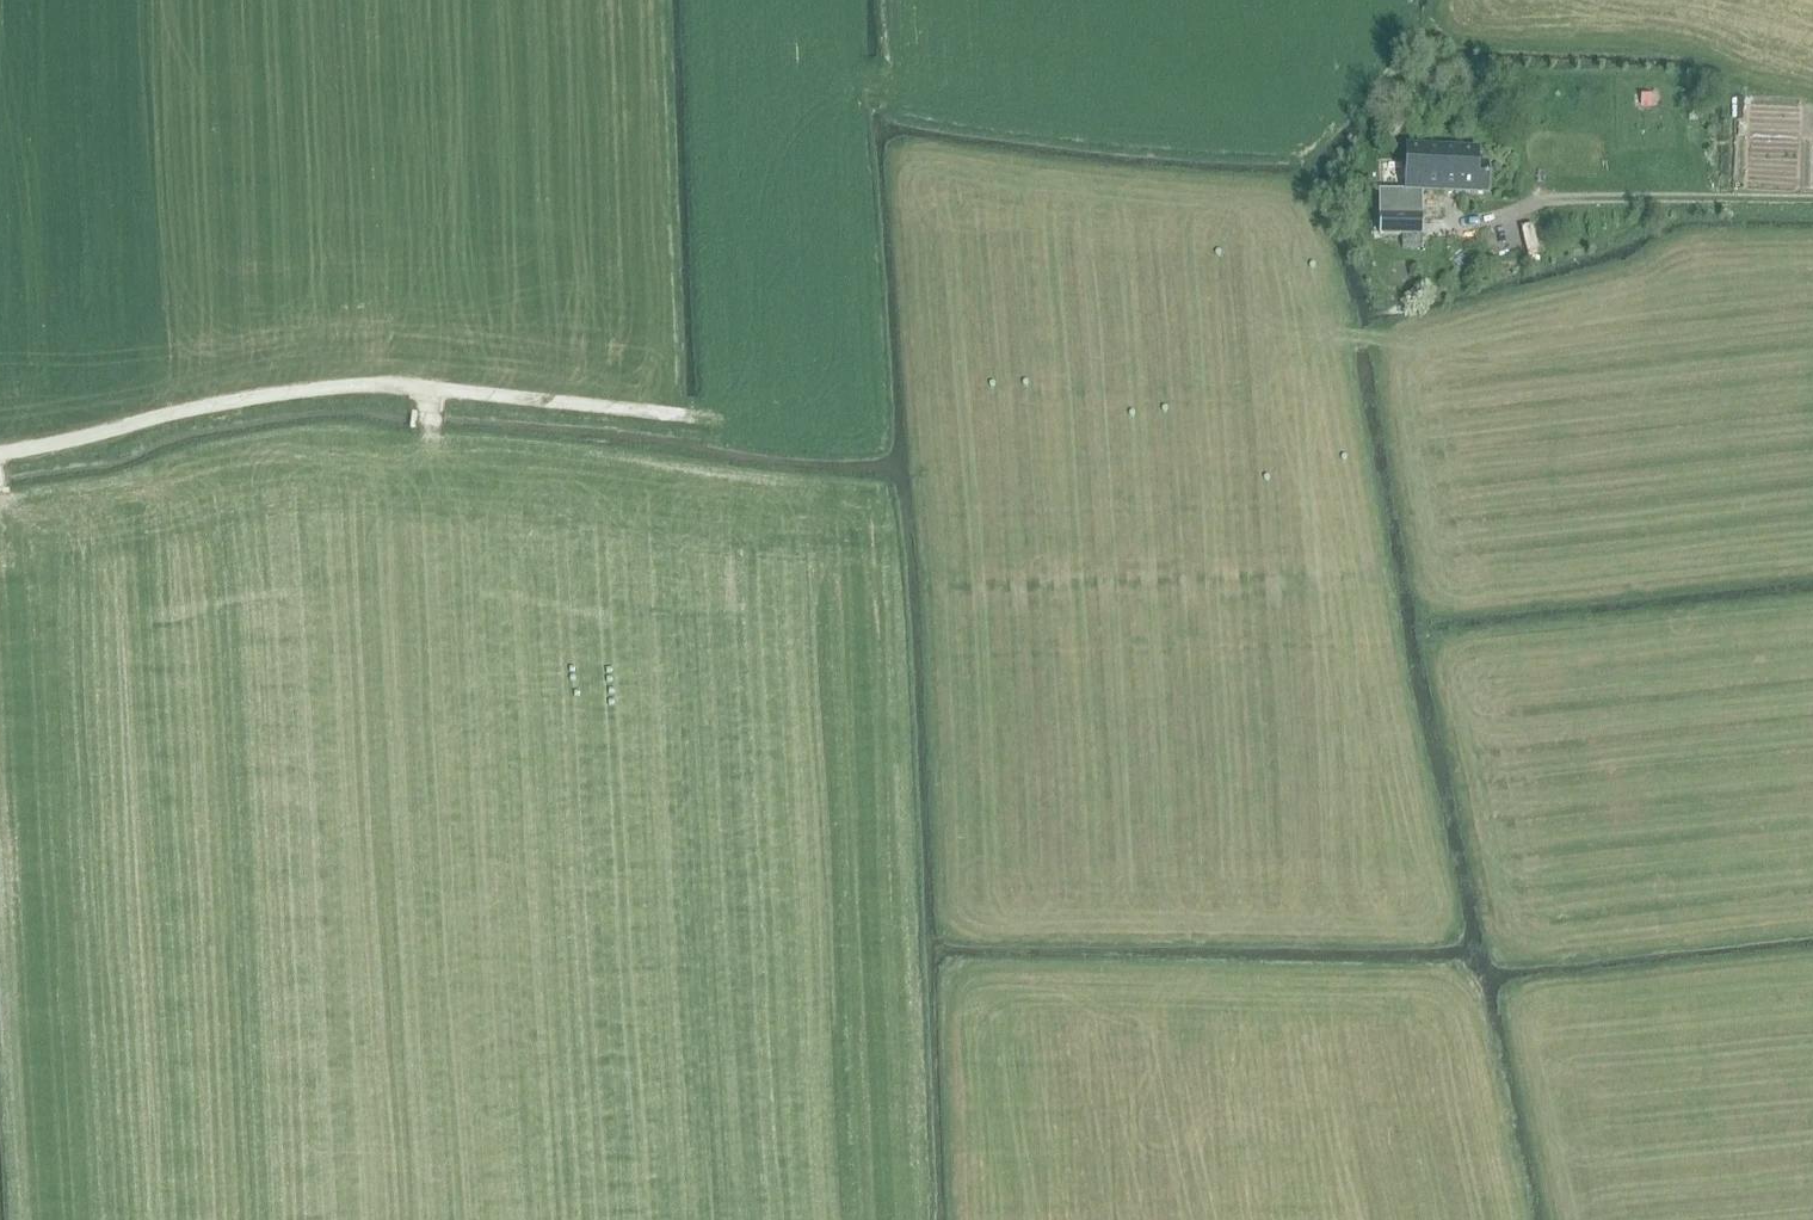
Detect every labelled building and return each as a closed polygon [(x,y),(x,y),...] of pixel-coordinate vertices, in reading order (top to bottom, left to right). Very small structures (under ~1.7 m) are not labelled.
[(1779,114),(1778,155),(1795,155),(1794,172),(1798,172),(1799,162),(1809,162),(1809,175),(1812,175),(1812,160),(1812,151),(1812,115),(1779,114)] [(1449,148),(1404,147),(1403,163),(1403,188),(1403,192),(1423,192),(1486,193),(1486,164),(1477,164),(1477,149),(1449,148)] [(1421,197),(1395,197),(1395,236),(1421,237),(1421,197)]
